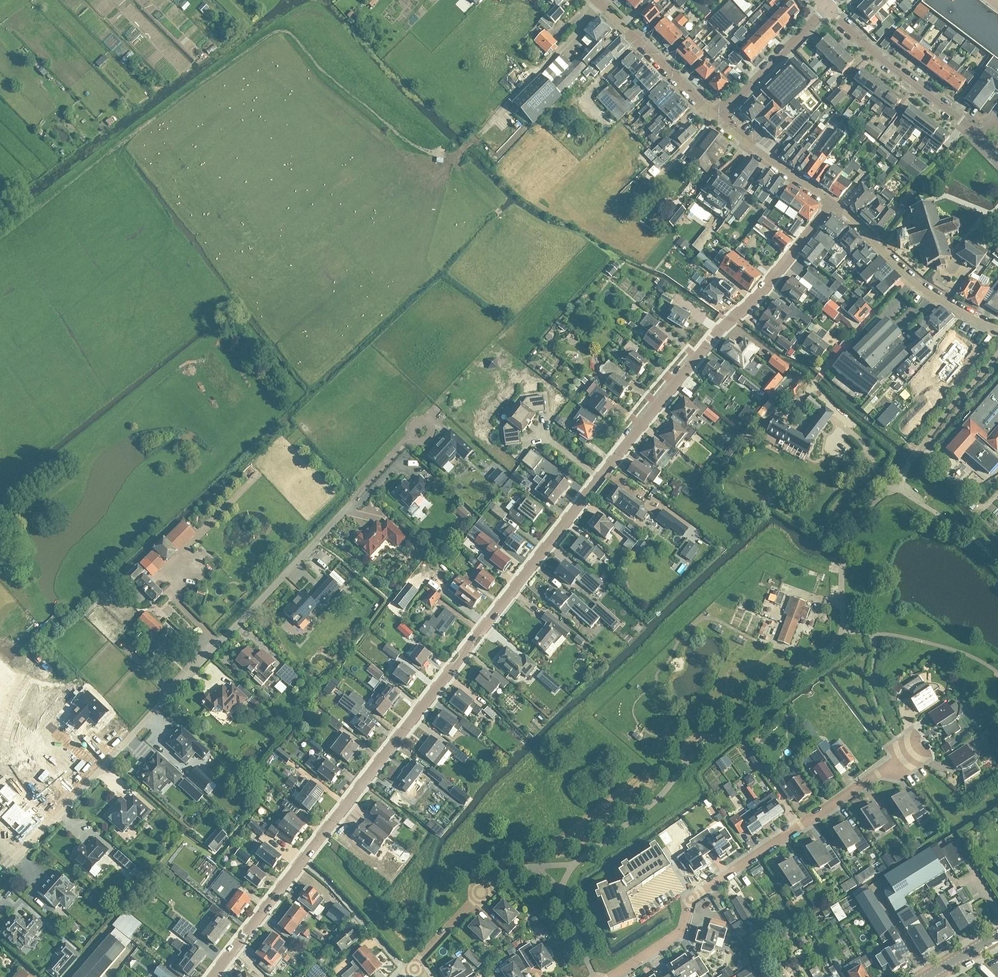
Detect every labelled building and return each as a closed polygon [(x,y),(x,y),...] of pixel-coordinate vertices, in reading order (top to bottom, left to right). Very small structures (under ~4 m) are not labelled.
[(179,4),(182,9),(189,4),(187,0),(185,0),(179,4)] [(548,0),(547,2),(551,5),(552,4),(554,6),(545,15),(555,24),(564,14),(557,7),(563,0),(548,0)] [(626,1),(634,9),(644,0),(628,0),(626,1)] [(650,5),(640,15),(648,24),(662,10),(656,3),(660,0),(651,0),(653,2),(650,4),(650,5)] [(707,16),(710,12),(699,0),(687,0),(687,1),(688,0),(704,18),(707,16)] [(739,8),(747,1),(746,0),(732,0),(739,8)] [(774,4),(780,10),(791,20),(799,12),(793,5),(794,4),(791,1),(789,2),(787,0),(770,0),(774,4)] [(866,1),(891,26),(894,23),(886,14),(881,9),(886,4),(882,0),(867,0),(866,1)] [(911,5),(906,0),(904,0),(902,3),(908,9),(911,6),(911,5)] [(921,2),(992,57),(985,67),(997,77),(997,16),(977,0),(923,0),(921,2)] [(730,19),(734,23),(736,26),(746,17),(729,1),(711,19),(720,28),(730,19)] [(747,1),(739,8),(744,13),(751,6),(747,1)] [(886,30),(891,26),(866,1),(857,10),(863,15),(860,18),(866,23),(869,21),(874,16),(881,22),(881,25),(886,30)] [(930,10),(920,2),(915,8),(919,11),(925,16),(928,12),(930,10)] [(908,9),(902,3),(898,6),(905,12),(908,9)] [(780,10),(772,18),(783,28),(791,20),(780,10)] [(925,16),(923,19),(927,23),(932,15),(928,12),(925,16)] [(554,23),(545,14),(538,22),(547,31),(554,23)] [(674,20),(670,24),(665,19),(654,30),(662,38),(673,27),(683,17),(680,14),(674,20)] [(934,16),(933,17),(929,22),(933,25),(938,19),(934,16)] [(584,31),(587,34),(581,40),(588,47),(594,40),(592,39),(606,26),(597,17),(584,31)] [(683,17),(673,27),(662,38),(670,46),(682,35),(677,31),(681,27),(680,26),(687,20),(683,17)] [(783,28),(772,18),(764,26),(774,37),(783,28)] [(945,24),(938,19),(933,25),(940,31),(945,24)] [(903,24),(898,30),(890,41),(900,49),(908,38),(911,35),(905,31),(908,27),(903,24)] [(588,67),(582,74),(586,77),(590,73),(594,77),(599,71),(601,73),(614,59),(616,61),(630,47),(621,37),(613,44),(608,39),(605,43),(603,40),(612,31),(606,26),(592,39),(594,40),(595,41),(598,45),(605,51),(588,67)] [(697,26),(689,35),(693,39),(702,30),(697,26)] [(774,37),(764,26),(756,34),(767,45),(774,37)] [(742,27),(737,32),(742,37),(747,31),(742,27)] [(949,27),(944,33),(948,37),(952,40),(957,33),(949,27)] [(557,47),(554,44),(556,42),(545,31),(535,40),(547,52),(550,49),(552,51),(557,47)] [(737,32),(734,35),(741,42),(736,47),(740,51),(750,61),(758,53),(748,43),(742,37),(737,32)] [(957,33),(952,40),(955,42),(960,45),(964,39),(957,33)] [(767,45),(756,34),(748,43),(758,53),(767,45)] [(908,38),(900,49),(910,56),(922,40),(923,38),(919,35),(917,38),(912,34),(911,35),(908,38)] [(825,56),(836,45),(827,36),(816,48),(825,56)] [(697,38),(691,43),(689,41),(677,52),(684,60),(696,48),(701,42),(697,38)] [(716,45),(708,54),(712,58),(726,43),(722,39),(716,45)] [(922,40),(910,56),(919,63),(927,53),(931,47),(922,40)] [(966,40),(961,47),(967,51),(965,54),(969,56),(971,54),(976,47),(966,40)] [(561,54),(544,71),(545,72),(543,77),(541,75),(512,103),(533,124),(552,105),(582,74),(588,67),(605,51),(598,45),(595,41),(579,58),(578,57),(571,64),(561,54)] [(696,48),(684,60),(690,67),(703,55),(700,53),(703,50),(708,54),(716,45),(712,41),(706,47),(701,42),(696,48)] [(836,45),(825,56),(833,65),(845,53),(836,45)] [(797,50),(807,61),(810,58),(800,47),(797,50)] [(976,47),(971,54),(974,56),(979,50),(976,47)] [(932,56),(927,53),(919,63),(929,70),(941,54),(936,50),(932,56)] [(625,67),(614,77),(611,74),(608,77),(615,85),(618,82),(623,77),(642,58),(635,51),(621,64),(625,67)] [(734,51),(728,56),(737,65),(743,60),(734,51)] [(126,52),(120,58),(124,62),(130,56),(126,52)] [(101,64),(106,56),(102,53),(96,60),(101,64)] [(845,53),(833,65),(842,73),(853,62),(845,53)] [(945,57),(941,54),(929,70),(938,77),(946,67),(941,63),(945,57)] [(618,82),(615,85),(618,88),(632,74),(635,78),(648,65),(642,58),(623,77),(618,82)] [(762,94),(780,112),(781,112),(800,94),(808,87),(815,81),(793,58),(784,67),(760,92),(762,94)] [(812,69),(819,62),(815,59),(808,65),(812,69)] [(705,61),(695,72),(698,75),(698,77),(701,80),(703,79),(704,81),(706,78),(720,64),(716,61),(711,67),(705,61)] [(720,64),(706,78),(711,83),(709,85),(713,90),(713,92),(716,94),(717,93),(718,94),(728,84),(730,86),(736,80),(728,72),(731,70),(728,67),(728,66),(723,61),(720,64)] [(951,61),(946,67),(938,77),(947,85),(960,68),(951,61)] [(822,66),(819,62),(812,69),(816,73),(822,66)] [(648,65),(635,78),(639,82),(631,90),(630,89),(624,95),(628,99),(656,73),(648,65)] [(985,67),(962,98),(965,100),(964,103),(970,107),(970,108),(972,105),(980,111),(980,110),(987,115),(997,101),(997,77),(985,67)] [(960,68),(947,85),(957,92),(965,82),(967,83),(967,84),(968,84),(973,77),(965,71),(964,72),(960,68)] [(853,81),(859,85),(856,89),(851,95),(856,98),(872,78),(862,70),(853,81)] [(662,80),(656,73),(628,99),(631,102),(645,89),(649,93),(662,80)] [(829,86),(836,79),(833,76),(826,83),(829,86)] [(864,88),(856,98),(860,102),(865,95),(868,91),(873,95),(881,85),(872,78),(864,88)] [(811,87),(814,91),(822,84),(818,80),(811,87)] [(670,88),(664,82),(648,97),(652,101),(639,113),(642,116),(650,108),(670,88)] [(610,85),(609,85),(596,98),(617,121),(631,108),(610,85)] [(873,95),(870,99),(875,103),(871,109),(875,113),(891,92),(881,85),(873,95)] [(781,112),(780,112),(763,129),(774,140),(783,132),(788,137),(790,135),(793,138),(811,117),(811,116),(822,103),(820,102),(808,87),(800,94),(781,112)] [(670,88),(650,108),(642,116),(645,119),(658,107),(661,110),(677,95),(670,88)] [(833,105),(840,98),(837,96),(841,92),(837,88),(827,100),(833,105)] [(891,92),(875,113),(879,116),(883,112),(892,119),(897,113),(892,110),(901,99),(891,92)] [(752,98),(748,102),(740,111),(752,122),(754,120),(763,129),(780,112),(762,94),(761,94),(755,100),(752,98)] [(677,95),(661,110),(664,114),(648,129),(651,132),(683,102),(677,95)] [(690,108),(683,102),(651,132),(656,137),(660,132),(661,130),(666,125),(669,128),(690,108)] [(900,125),(903,127),(898,133),(903,137),(907,131),(920,114),(910,107),(900,121),(900,125)] [(847,119),(850,114),(846,111),(842,116),(847,119)] [(907,131),(903,137),(907,140),(912,134),(917,138),(922,132),(930,121),(920,114),(907,131)] [(922,132),(927,135),(917,148),(922,152),(931,139),(939,128),(930,121),(922,132)] [(809,122),(804,127),(777,159),(786,164),(799,147),(795,145),(812,126),(809,122)] [(869,122),(863,129),(871,135),(877,140),(882,132),(876,127),(869,122)] [(677,125),(665,137),(669,142),(671,140),(679,148),(695,132),(694,131),(696,130),(691,125),(690,126),(687,124),(681,129),(677,125)] [(926,155),(931,149),(936,153),(949,136),(939,128),(931,139),(922,152),(926,155)] [(692,171),(719,137),(710,129),(688,157),(692,161),(689,166),(689,168),(692,171)] [(815,158),(802,174),(811,180),(826,160),(833,151),(844,136),(837,129),(831,137),(826,143),(818,154),(815,158)] [(886,130),(879,140),(885,145),(893,135),(886,130)] [(669,142),(665,137),(657,144),(663,150),(670,142),(669,142)] [(728,144),(719,137),(692,171),(696,173),(697,173),(701,168),(706,172),(714,162),(716,163),(726,150),(724,149),(728,144)] [(803,150),(799,147),(786,164),(794,169),(806,152),(811,145),(816,139),(813,137),(803,150)] [(885,158),(889,154),(881,146),(877,151),(885,158)] [(815,158),(806,152),(794,169),(802,174),(815,158)] [(657,158),(653,153),(648,158),(652,163),(657,158)] [(898,161),(890,154),(886,159),(894,166),(898,161)] [(903,156),(900,160),(897,164),(907,171),(913,163),(904,156),(903,156)] [(747,157),(730,180),(741,189),(758,165),(747,157)] [(811,180),(820,185),(830,170),(833,167),(834,166),(826,160),(811,180)] [(852,160),(843,172),(849,176),(853,169),(857,172),(861,167),(852,160)] [(923,171),(913,163),(907,171),(916,178),(923,171)] [(830,170),(820,185),(829,191),(839,175),(841,173),(833,167),(830,170)] [(760,186),(754,195),(758,198),(762,192),(762,191),(763,189),(765,190),(774,176),(765,169),(755,183),(760,186)] [(716,171),(708,182),(702,191),(696,199),(725,220),(731,212),(746,192),(741,189),(730,180),(716,171)] [(881,185),(886,179),(879,173),(874,179),(881,185)] [(852,183),(839,175),(829,191),(839,198),(852,183)] [(765,190),(757,200),(763,204),(770,194),(774,196),(780,201),(788,189),(783,185),(784,183),(774,176),(765,190)] [(868,191),(861,184),(844,204),(851,210),(856,205),(855,204),(868,191)] [(780,201),(776,206),(768,218),(777,225),(800,193),(790,186),(788,189),(780,201)] [(893,198),(884,189),(880,194),(890,202),(893,198)] [(855,204),(856,205),(851,210),(857,216),(865,207),(874,197),(868,191),(855,204)] [(908,192),(903,197),(912,204),(916,199),(908,192)] [(800,193),(777,225),(787,231),(810,200),(800,193)] [(916,202),(918,207),(910,210),(909,209),(908,210),(909,211),(911,217),(910,217),(911,218),(912,218),(913,223),(912,223),(913,224),(914,224),(915,230),(903,234),(904,237),(897,239),(900,248),(907,246),(908,249),(920,245),(922,251),(921,252),(922,253),(923,252),(927,265),(926,266),(927,267),(928,266),(935,263),(937,269),(936,270),(937,270),(938,269),(944,267),(946,268),(946,267),(945,266),(943,261),(950,258),(951,259),(952,258),(950,258),(949,252),(950,252),(949,250),(948,251),(946,245),(948,245),(947,244),(946,244),(945,240),(949,238),(948,235),(950,235),(951,236),(952,236),(951,234),(955,233),(956,234),(957,233),(956,232),(959,229),(961,229),(961,228),(959,227),(958,223),(959,222),(958,221),(957,222),(952,220),(953,219),(951,219),(951,220),(947,221),(946,219),(945,220),(945,219),(938,221),(937,216),(938,216),(938,215),(937,215),(935,210),(936,209),(936,208),(934,209),(933,204),(934,202),(933,202),(932,203),(924,205),(923,200),(923,198),(922,198),(922,199),(916,201),(915,200),(915,201),(916,202)] [(819,207),(810,200),(787,231),(793,236),(802,224),(800,223),(804,218),(809,221),(819,207)] [(865,207),(857,216),(870,228),(886,208),(877,200),(868,210),(865,207)] [(738,220),(749,207),(743,202),(732,215),(738,220)] [(686,211),(683,209),(678,204),(674,209),(665,220),(673,226),(686,211)] [(886,208),(870,228),(877,235),(894,214),(886,208)] [(771,212),(766,209),(761,215),(766,219),(771,212)] [(692,213),(690,217),(696,222),(699,218),(692,213)] [(836,241),(848,228),(831,214),(820,228),(821,229),(813,239),(812,238),(808,243),(825,257),(830,249),(836,241)] [(771,223),(769,221),(768,222),(761,216),(757,223),(755,226),(761,231),(764,227),(776,236),(771,242),(783,252),(791,242),(781,233),(782,232),(776,226),(771,223)] [(706,225),(690,243),(699,251),(715,233),(706,225)] [(836,241),(830,249),(835,253),(828,261),(835,267),(848,253),(852,257),(864,244),(848,228),(836,241)] [(681,237),(675,243),(682,249),(685,246),(687,248),(690,245),(681,237)] [(964,243),(956,255),(964,261),(962,264),(965,267),(967,264),(975,269),(980,262),(986,267),(990,261),(984,257),(987,252),(969,239),(966,243),(965,243),(964,244),(964,243)] [(825,257),(808,243),(799,254),(805,259),(804,261),(804,263),(807,265),(809,265),(810,263),(816,268),(825,257)] [(864,244),(852,257),(859,264),(857,266),(860,269),(858,272),(861,276),(879,258),(864,244)] [(761,276),(732,252),(725,246),(713,262),(748,291),(761,276)] [(881,260),(879,258),(861,276),(860,277),(866,283),(873,276),(874,277),(886,265),(881,260)] [(719,269),(708,260),(703,266),(714,275),(719,269)] [(617,270),(611,265),(606,271),(612,276),(617,270)] [(890,269),(886,265),(874,277),(878,281),(870,288),(874,291),(875,291),(893,272),(890,269)] [(900,279),(893,272),(875,291),(878,294),(879,293),(883,296),(888,291),(900,279)] [(977,282),(966,300),(978,307),(989,288),(983,285),(987,278),(981,275),(977,282)] [(968,277),(963,284),(957,295),(966,300),(977,282),(968,277)] [(732,286),(724,279),(723,279),(723,280),(722,279),(720,278),(718,278),(716,279),(716,281),(716,283),(713,281),(710,284),(724,296),(729,300),(733,295),(735,296),(736,294),(736,292),(737,291),(731,286),(732,286)] [(796,302),(806,290),(792,278),(782,291),(796,302)] [(724,296),(710,284),(705,280),(702,284),(707,288),(703,294),(710,300),(711,300),(717,305),(718,303),(720,303),(722,301),(721,299),(724,296)] [(813,287),(828,299),(833,293),(818,280),(813,287)] [(843,296),(847,290),(841,285),(836,290),(843,296)] [(828,299),(813,287),(809,292),(819,300),(817,302),(823,307),(829,300),(828,299)] [(857,288),(853,291),(859,296),(863,293),(857,288)] [(985,306),(997,314),(997,290),(985,306)] [(664,293),(660,299),(670,305),(673,299),(664,293)] [(833,295),(830,298),(835,303),(838,299),(833,295)] [(872,308),(876,303),(866,295),(862,299),(872,308)] [(865,316),(871,309),(861,300),(855,296),(853,298),(858,302),(854,306),(865,316)] [(584,304),(579,300),(572,307),(577,312),(584,304)] [(768,310),(769,310),(782,321),(790,311),(776,300),(768,310)] [(830,300),(822,310),(834,320),(838,323),(843,317),(839,313),(838,314),(835,311),(839,308),(830,300)] [(854,306),(850,303),(847,306),(842,302),(840,305),(859,322),(865,316),(854,306)] [(671,306),(669,311),(672,313),(668,320),(683,328),(689,317),(671,306)] [(953,318),(938,307),(926,318),(925,316),(917,323),(921,327),(922,329),(924,331),(928,328),(924,324),(927,321),(938,332),(953,318)] [(782,321),(769,310),(761,321),(766,325),(761,331),(774,341),(784,329),(780,325),(783,322),(782,321)] [(801,312),(797,317),(808,325),(812,320),(801,312)] [(823,312),(817,316),(821,322),(827,318),(823,312)] [(650,333),(644,341),(657,352),(668,339),(655,328),(659,323),(648,314),(639,324),(650,333)] [(864,330),(858,336),(832,368),(870,397),(860,408),(867,414),(872,408),(871,407),(877,399),(872,395),(881,385),(878,383),(909,353),(902,345),(904,343),(898,338),(901,335),(885,320),(870,335),(864,330)] [(924,331),(922,329),(917,333),(913,328),(910,331),(918,339),(925,346),(933,339),(932,338),(924,331)] [(818,359),(828,346),(821,341),(827,333),(822,329),(816,337),(812,334),(802,347),(818,359)] [(918,339),(910,331),(906,336),(913,344),(918,339)] [(781,337),(777,342),(788,350),(792,346),(781,337)] [(958,361),(969,347),(956,337),(940,357),(946,362),(938,372),(948,380),(962,363),(958,361)] [(756,356),(754,354),(758,349),(745,339),(737,348),(735,346),(736,345),(734,344),(733,345),(729,341),(721,351),(743,368),(749,360),(751,362),(756,356)] [(918,339),(913,344),(907,349),(912,355),(908,358),(911,361),(915,357),(920,363),(931,352),(925,346),(918,339)] [(623,349),(631,355),(625,363),(638,374),(648,363),(635,353),(639,348),(630,341),(623,349)] [(775,356),(770,363),(782,373),(787,366),(775,356)] [(486,359),(488,369),(497,367),(496,359),(496,358),(486,359)] [(599,371),(599,372),(609,380),(605,386),(619,397),(629,385),(621,379),(625,373),(608,359),(604,365),(602,365),(600,366),(599,368),(599,371)] [(730,378),(736,371),(724,361),(720,367),(713,361),(703,374),(718,386),(726,376),(730,378)] [(808,385),(799,376),(804,371),(794,365),(785,375),(786,375),(782,379),(782,380),(778,384),(795,399),(808,385)] [(742,375),(738,381),(743,384),(744,383),(760,395),(763,391),(742,375)] [(600,389),(596,385),(590,381),(583,390),(589,394),(588,396),(592,399),(588,405),(603,417),(612,406),(596,394),(600,389)] [(893,387),(898,391),(902,386),(897,382),(893,387)] [(965,423),(967,425),(946,450),(958,460),(965,453),(989,474),(997,463),(997,452),(997,451),(997,385),(965,423)] [(781,387),(777,390),(770,399),(776,405),(787,393),(781,387)] [(933,399),(937,402),(945,393),(940,390),(933,399)] [(507,421),(508,422),(503,429),(505,446),(521,444),(519,434),(521,432),(522,433),(527,426),(529,428),(532,423),(531,422),(535,416),(534,415),(535,413),(545,412),(543,396),(526,398),(521,405),(520,404),(507,421)] [(687,424),(696,414),(700,417),(705,412),(707,409),(696,399),(692,404),(685,398),(672,413),(684,422),(687,424)] [(773,420),(767,431),(763,439),(781,449),(785,441),(808,454),(814,442),(812,441),(833,413),(824,407),(802,436),(773,420)] [(581,408),(573,420),(578,423),(574,428),(580,432),(579,433),(581,434),(580,435),(588,440),(591,434),(590,433),(594,427),(590,425),(595,418),(581,408)] [(707,409),(705,412),(716,422),(720,418),(708,408),(707,409)] [(684,422),(679,428),(672,422),(661,436),(665,440),(666,440),(675,448),(676,447),(684,437),(689,441),(696,432),(687,424),(684,422)] [(451,430),(445,436),(439,443),(440,444),(436,448),(435,447),(428,455),(441,468),(448,460),(449,462),(452,460),(454,458),(455,456),(453,454),(456,452),(464,459),(472,450),(451,430)] [(666,440),(665,440),(661,445),(653,439),(642,453),(656,465),(666,454),(672,459),(679,450),(676,447),(675,448),(666,440)] [(542,459),(531,450),(522,461),(533,470),(542,459)] [(647,479),(653,483),(661,473),(645,461),(641,467),(635,462),(628,472),(644,483),(647,479)] [(249,480),(256,473),(249,465),(241,472),(249,480)] [(499,486),(507,478),(498,470),(490,478),(499,486)] [(519,486),(524,479),(514,472),(509,478),(519,486)] [(394,492),(409,507),(420,496),(419,495),(429,485),(419,476),(413,482),(414,483),(410,487),(405,481),(394,492)] [(536,476),(533,480),(539,484),(542,480),(536,476)] [(545,476),(542,480),(548,485),(561,495),(569,486),(558,477),(553,483),(545,476)] [(539,484),(534,490),(542,497),(553,505),(561,495),(548,485),(542,480),(539,484)] [(677,497),(681,491),(689,496),(692,492),(673,480),(670,484),(675,487),(671,493),(677,497)] [(643,505),(642,505),(616,486),(606,499),(613,504),(618,498),(632,508),(630,510),(637,514),(636,515),(642,519),(648,511),(642,506),(643,505)] [(519,500),(516,503),(509,513),(509,517),(519,525),(525,517),(532,523),(542,511),(526,499),(523,503),(519,500)] [(492,511),(503,520),(507,515),(496,506),(492,511)] [(661,509),(653,520),(668,530),(669,528),(681,536),(687,528),(661,509)] [(464,510),(459,515),(463,520),(469,514),(464,510)] [(604,539),(607,535),(613,528),(597,515),(588,526),(604,539)] [(735,528),(738,525),(725,515),(722,519),(735,528)] [(194,532),(183,521),(165,539),(164,538),(154,548),(154,549),(145,558),(157,569),(166,560),(167,561),(177,551),(176,550),(194,532)] [(377,547),(387,537),(397,546),(405,537),(394,528),(389,534),(376,522),(364,536),(361,533),(356,533),(353,536),(354,540),(368,553),(375,545),(377,547)] [(524,543),(513,535),(516,531),(505,523),(498,531),(509,539),(505,544),(516,553),(524,543)] [(501,540),(483,526),(479,530),(487,537),(497,545),(501,540)] [(625,526),(620,532),(635,545),(640,539),(625,526)] [(510,561),(498,552),(501,548),(482,533),(475,542),(494,557),(490,561),(481,554),(477,559),(491,570),(495,565),(502,571),(506,566),(507,567),(510,563),(509,562),(510,561)] [(581,539),(571,551),(584,561),(591,553),(597,558),(598,557),(600,560),(604,556),(605,555),(596,546),(595,547),(593,549),(581,539)] [(648,544),(642,540),(635,550),(641,554),(648,544)] [(699,549),(689,542),(683,550),(693,557),(699,549)] [(494,581),(483,571),(485,568),(482,566),(483,565),(478,562),(474,567),(478,571),(475,574),(479,577),(475,581),(487,591),(494,581)] [(564,564),(556,574),(570,585),(575,579),(593,594),(601,585),(586,572),(581,577),(578,575),(564,564)] [(138,566),(126,578),(131,584),(134,581),(136,582),(144,575),(142,573),(143,572),(138,566)] [(471,584),(474,579),(466,573),(463,578),(471,584)] [(163,593),(144,574),(144,575),(136,582),(136,583),(154,601),(163,593)] [(439,589),(444,584),(434,574),(429,579),(439,589)] [(481,598),(468,588),(471,584),(459,575),(448,589),(472,609),(481,598)] [(311,599),(302,591),(283,611),(298,625),(321,600),(325,603),(340,587),(330,578),(311,599)] [(403,610),(418,591),(408,584),(394,602),(403,610)] [(424,588),(430,593),(423,601),(431,608),(441,596),(440,595),(427,585),(424,588)] [(560,609),(564,604),(591,628),(600,618),(591,609),(573,594),(568,599),(558,590),(556,592),(550,587),(544,594),(550,599),(549,600),(560,609)] [(776,598),(777,588),(770,587),(769,597),(776,598)] [(785,595),(779,592),(775,604),(781,606),(785,595)] [(794,597),(790,596),(783,613),(787,614),(794,597)] [(805,602),(794,597),(787,614),(777,641),(789,645),(800,616),(806,618),(810,609),(803,606),(805,602)] [(617,622),(596,603),(591,609),(600,618),(612,628),(617,622)] [(419,632),(428,639),(435,630),(443,636),(457,619),(445,610),(437,620),(433,618),(429,624),(427,622),(419,632)] [(139,619),(156,635),(164,627),(147,611),(139,619)] [(555,644),(562,635),(565,638),(570,631),(547,612),(542,619),(547,624),(532,642),(550,656),(557,647),(555,644)] [(413,632),(402,623),(397,629),(408,638),(413,632)] [(162,635),(148,650),(158,660),(172,645),(168,641),(171,637),(164,631),(161,635),(162,635)] [(627,641),(631,633),(625,631),(621,639),(627,641)] [(580,645),(584,641),(577,635),(573,640),(580,645)] [(383,650),(396,659),(401,653),(388,644),(383,650)] [(421,667),(422,666),(424,667),(427,662),(426,661),(430,655),(419,646),(418,647),(416,645),(413,649),(416,651),(410,658),(421,667)] [(275,668),(271,665),(275,661),(262,650),(257,656),(248,647),(236,660),(251,674),(256,668),(259,671),(253,678),(261,686),(273,673),(272,672),(275,668)] [(536,665),(524,655),(520,660),(506,647),(499,654),(502,656),(497,662),(516,678),(521,673),(525,677),(536,665)] [(407,686),(408,685),(409,685),(412,681),(411,680),(415,675),(397,660),(392,667),(395,669),(391,674),(407,686)] [(385,675),(372,664),(367,671),(379,681),(385,675)] [(294,671),(285,682),(289,686),(298,675),(294,671)] [(508,683),(495,671),(491,677),(484,671),(475,681),(490,693),(493,690),(496,689),(499,685),(504,689),(508,683)] [(911,699),(913,695),(915,698),(911,701),(919,712),(937,700),(932,692),(938,688),(937,686),(937,685),(931,684),(924,685),(918,676),(908,684),(904,689),(913,694),(911,698),(910,703),(911,703),(911,699)] [(894,682),(891,688),(898,692),(901,687),(902,688),(903,687),(891,680),(891,681),(894,682)] [(322,690),(328,695),(335,686),(329,681),(322,690)] [(373,691),(375,693),(379,696),(391,706),(392,705),(394,706),(397,701),(396,700),(400,695),(381,681),(373,691)] [(216,712),(218,712),(220,712),(222,711),(224,710),(226,712),(236,702),(239,705),(246,698),(232,685),(227,690),(222,686),(211,697),(208,694),(204,695),(201,698),(201,702),(211,711),(212,710),(214,711),(216,712)] [(477,705),(477,706),(473,702),(473,701),(459,690),(449,703),(463,714),(469,707),(473,710),(472,711),(478,715),(482,709),(477,705)] [(67,720),(77,730),(89,718),(96,724),(108,712),(87,692),(75,705),(78,708),(67,720)] [(349,697),(361,707),(366,701),(353,692),(349,697)] [(391,706),(379,696),(375,693),(371,697),(376,701),(370,708),(382,717),(391,706)] [(361,707),(349,697),(348,697),(345,694),(339,703),(361,720),(355,728),(367,737),(375,726),(371,723),(375,718),(363,708),(361,707)] [(946,703),(929,714),(936,726),(940,724),(948,737),(960,729),(955,721),(956,717),(963,713),(959,707),(959,703),(958,702),(949,707),(946,703)] [(483,711),(492,719),(496,715),(487,707),(483,711)] [(462,718),(459,723),(457,722),(458,722),(443,711),(433,724),(447,735),(453,727),(458,731),(462,726),(478,738),(482,733),(462,718)] [(51,727),(37,713),(0,751),(0,780),(51,727)] [(344,725),(332,715),(326,721),(338,732),(344,725)] [(175,754),(181,760),(183,758),(191,749),(195,753),(203,759),(209,752),(181,727),(167,744),(177,753),(175,754)] [(350,740),(343,734),(331,750),(349,764),(354,757),(352,756),(358,748),(349,741),(350,740)] [(66,736),(51,751),(54,754),(48,760),(65,777),(73,770),(71,768),(84,755),(66,736)] [(430,736),(419,751),(433,763),(436,765),(443,756),(448,750),(430,736)] [(307,745),(318,754),(322,749),(311,740),(307,745)] [(831,748),(825,740),(818,745),(824,753),(825,752),(835,766),(842,761),(846,767),(855,761),(845,747),(836,753),(832,747),(831,748)] [(947,743),(942,747),(946,753),(951,750),(947,743)] [(980,771),(974,763),(976,761),(966,745),(949,757),(956,768),(959,766),(962,770),(963,782),(980,771)] [(279,747),(274,754),(276,756),(286,763),(291,757),(279,747)] [(468,757),(458,749),(454,755),(464,762),(468,757)] [(833,777),(824,764),(827,762),(818,749),(809,755),(815,765),(809,770),(808,771),(813,777),(814,778),(816,776),(822,785),(833,777)] [(157,755),(151,761),(146,767),(143,768),(141,771),(141,773),(139,775),(147,782),(147,784),(150,787),(152,787),(154,789),(166,775),(174,782),(180,776),(157,755)] [(318,759),(310,769),(317,775),(318,773),(331,783),(340,772),(324,760),(320,756),(318,759)] [(397,779),(402,783),(399,787),(405,792),(423,770),(412,761),(397,779)] [(203,790),(212,781),(197,767),(188,777),(203,790)] [(440,783),(441,782),(444,778),(445,777),(432,767),(427,773),(440,783)] [(746,784),(754,779),(750,774),(743,778),(746,784)] [(776,781),(784,793),(790,790),(798,802),(802,799),(803,800),(805,800),(807,798),(808,796),(812,793),(799,776),(790,782),(785,774),(776,781)] [(291,776),(288,779),(294,784),(303,791),(317,802),(317,801),(318,802),(321,799),(320,798),(324,793),(311,783),(311,782),(305,777),(300,783),(297,781),(297,780),(291,776)] [(455,786),(444,778),(441,782),(440,783),(438,785),(449,793),(455,786)] [(180,785),(194,797),(199,791),(185,779),(180,785)] [(294,784),(288,779),(285,783),(291,788),(294,784)] [(31,818),(36,813),(29,807),(24,812),(12,799),(16,795),(6,784),(0,790),(0,803),(4,807),(6,805),(10,809),(0,818),(1,819),(1,818),(22,838),(22,839),(37,823),(36,823),(31,818)] [(42,785),(38,794),(49,798),(52,789),(42,785)] [(740,791),(751,798),(755,793),(744,785),(740,791)] [(455,786),(449,793),(464,805),(470,797),(455,786)] [(728,786),(723,790),(729,796),(733,792),(728,786)] [(317,802),(303,791),(296,801),(309,812),(317,802)] [(904,792),(893,799),(892,800),(895,804),(893,806),(900,816),(902,815),(905,819),(912,814),(919,824),(929,817),(917,800),(911,804),(904,792)] [(773,793),(760,802),(773,821),(783,813),(775,801),(777,800),(773,793)] [(122,832),(129,825),(128,824),(137,814),(142,819),(149,811),(135,799),(128,806),(121,799),(115,805),(115,806),(113,808),(112,807),(105,815),(116,825),(115,826),(122,832)] [(757,799),(753,801),(756,806),(750,810),(762,828),(773,821),(760,802),(757,799)] [(283,821),(299,833),(306,824),(294,815),(298,810),(285,800),(281,804),(285,807),(282,812),(287,816),(283,821)] [(377,828),(388,837),(397,825),(391,820),(395,815),(379,803),(371,814),(381,822),(377,828)] [(873,804),(862,812),(861,812),(864,817),(862,818),(869,828),(871,827),(874,832),(882,827),(885,832),(895,825),(886,812),(881,816),(873,804)] [(713,813),(716,819),(724,815),(721,809),(713,813)] [(762,828),(750,810),(740,817),(738,815),(730,820),(739,833),(747,828),(752,835),(762,828)] [(265,831),(261,828),(252,820),(248,825),(261,836),(265,831)] [(265,823),(261,828),(265,831),(274,838),(277,834),(291,844),(299,833),(283,821),(279,827),(274,823),(270,827),(265,823)] [(846,823),(835,830),(834,831),(837,835),(835,836),(842,847),(844,846),(847,850),(854,845),(860,853),(869,846),(859,831),(853,834),(846,823)] [(388,837),(377,828),(372,833),(362,825),(353,836),(364,844),(363,846),(373,854),(378,847),(380,848),(388,837)] [(218,828),(205,844),(213,850),(226,835),(218,828)] [(707,829),(696,836),(706,851),(712,846),(720,858),(726,853),(725,852),(731,847),(727,841),(732,838),(725,828),(712,836),(707,829)] [(706,851),(696,836),(689,841),(690,843),(686,846),(690,851),(684,856),(691,866),(689,867),(694,873),(699,869),(701,871),(707,866),(699,855),(706,851)] [(88,846),(89,847),(86,849),(82,845),(79,848),(77,847),(73,852),(74,854),(71,857),(88,872),(99,860),(108,849),(95,838),(88,846)] [(958,839),(940,850),(951,868),(969,857),(958,839)] [(818,841),(808,849),(807,849),(809,853),(807,855),(815,866),(817,864),(820,869),(827,864),(830,869),(840,862),(831,849),(826,853),(818,841)] [(282,857),(265,844),(256,855),(273,868),(282,857)] [(395,844),(391,850),(405,859),(408,853),(395,844)] [(671,867),(660,850),(657,846),(618,871),(624,880),(622,881),(622,882),(618,884),(608,888),(607,883),(596,887),(613,930),(637,921),(632,908),(628,909),(621,892),(628,889),(630,893),(637,889),(634,885),(639,882),(642,886),(671,867)] [(934,948),(921,928),(918,921),(904,898),(925,885),(944,874),(951,869),(951,868),(940,850),(938,847),(885,879),(891,888),(884,891),(884,895),(897,916),(896,916),(921,955),(934,948)] [(235,855),(246,864),(251,857),(240,849),(235,855)] [(124,867),(130,861),(118,851),(113,857),(124,867)] [(211,876),(218,867),(208,860),(201,869),(211,876)] [(791,860),(780,867),(779,868),(782,872),(780,873),(787,884),(789,883),(792,887),(800,882),(803,887),(813,881),(804,868),(799,871),(791,860)] [(244,866),(239,873),(257,887),(266,876),(254,867),(251,871),(244,866)] [(76,897),(70,891),(74,887),(69,881),(69,880),(64,876),(64,877),(56,870),(56,871),(38,891),(37,891),(37,892),(55,908),(59,903),(65,909),(76,897)] [(229,902),(225,907),(237,917),(250,900),(238,890),(242,885),(225,872),(212,889),(229,902)] [(944,874),(925,885),(927,888),(931,885),(933,888),(942,882),(941,881),(946,878),(944,874)] [(843,890),(852,884),(849,879),(840,884),(843,890)] [(858,897),(856,899),(879,938),(893,929),(870,890),(868,891),(865,885),(855,891),(858,897)] [(301,896),(297,900),(313,912),(324,899),(320,896),(307,886),(304,889),(303,889),(300,892),(301,893),(300,895),(301,896)] [(968,905),(958,911),(953,903),(947,906),(941,895),(935,899),(942,910),(942,911),(946,918),(951,915),(961,931),(968,927),(970,927),(973,925),(974,924),(975,923),(970,915),(971,914),(971,913),(972,912),(972,911),(971,909),(968,905)] [(741,896),(733,901),(744,920),(752,915),(741,896)] [(509,933),(516,926),(512,921),(518,915),(503,901),(494,911),(502,919),(498,923),(509,933)] [(351,916),(336,904),(331,910),(345,922),(351,916)] [(295,905),(287,916),(299,925),(307,914),(295,905)] [(128,938),(140,921),(123,909),(111,925),(128,938)] [(730,924),(735,920),(729,910),(723,913),(730,924)] [(25,946),(36,934),(35,933),(43,924),(33,915),(24,924),(15,916),(1,932),(14,944),(18,939),(25,946)] [(218,915),(202,935),(214,944),(230,924),(218,915)] [(922,915),(916,919),(921,928),(922,928),(928,924),(922,915)] [(938,917),(941,923),(928,931),(937,946),(954,936),(942,915),(938,917)] [(291,935),(293,932),(297,936),(300,933),(311,941),(314,936),(317,938),(320,935),(306,924),(303,928),(299,925),(287,916),(279,926),(291,935)] [(67,918),(63,923),(71,930),(75,925),(67,918)] [(182,918),(178,923),(192,935),(192,934),(193,934),(197,929),(182,918)] [(483,942),(489,935),(494,940),(501,932),(490,921),(486,926),(478,918),(468,928),(474,933),(472,935),(478,940),(480,939),(483,942)] [(192,935),(178,923),(172,930),(192,945),(197,940),(191,936),(192,935)] [(697,935),(695,942),(703,944),(701,950),(710,952),(714,949),(717,938),(724,940),(727,929),(712,925),(711,931),(707,930),(697,927),(695,935),(697,935)] [(894,929),(879,938),(883,944),(891,938),(896,946),(889,950),(899,967),(900,966),(902,968),(907,965),(906,963),(907,962),(905,958),(910,955),(894,929)] [(332,939),(342,952),(358,939),(350,930),(344,934),(341,931),(332,939)] [(273,934),(265,944),(277,953),(282,957),(284,958),(287,955),(284,953),(287,949),(283,945),(285,943),(273,934)] [(74,976),(100,976),(125,948),(110,935),(74,976)] [(65,943),(56,953),(60,956),(47,971),(54,976),(60,976),(79,955),(65,943)] [(195,946),(192,950),(183,943),(177,950),(181,952),(183,954),(182,954),(197,966),(205,955),(195,946)] [(541,945),(534,950),(529,943),(519,950),(530,967),(536,963),(541,970),(546,967),(547,969),(553,965),(552,963),(549,957),(550,955),(546,948),(544,950),(541,945)] [(265,944),(257,954),(266,961),(262,966),(270,973),(278,962),(282,957),(277,953),(265,944)] [(341,976),(342,976),(349,976),(372,957),(364,947),(353,956),(355,959),(350,963),(353,966),(341,976)] [(875,960),(876,959),(883,971),(889,967),(892,972),(899,967),(889,950),(882,954),(879,950),(872,954),(875,960)] [(689,976),(695,972),(698,976),(701,976),(709,972),(700,959),(695,962),(687,951),(681,955),(682,957),(678,960),(689,976)] [(169,967),(182,976),(183,976),(185,973),(189,976),(191,973),(192,974),(196,970),(194,969),(197,966),(186,957),(182,954),(183,954),(181,952),(169,967)] [(518,971),(525,967),(516,954),(506,961),(509,966),(502,971),(505,976),(522,976),(518,971)] [(482,963),(475,956),(471,961),(477,967),(482,963)] [(349,976),(357,976),(360,974),(363,976),(364,976),(368,974),(370,976),(381,966),(372,957),(349,976)] [(439,972),(442,976),(455,976),(457,975),(458,976),(466,976),(473,972),(467,963),(462,967),(458,959),(453,962),(452,960),(445,964),(447,966),(440,970),(441,971),(439,972)] [(870,959),(864,963),(867,967),(873,963),(870,959)] [(678,960),(673,962),(672,961),(666,965),(673,976),(688,976),(689,976),(678,960)] [(840,966),(837,961),(832,964),(833,966),(839,976),(846,976),(839,967),(840,966)] [(851,967),(849,964),(843,967),(845,971),(846,971),(849,976),(868,976),(863,969),(867,967),(864,963),(863,963),(864,964),(861,966),(853,971),(851,967)] [(306,975),(308,976),(318,976),(324,971),(317,964),(306,975)] [(172,974),(160,965),(154,973),(159,976),(158,976),(176,976),(172,974)] [(738,971),(735,973),(737,976),(756,976),(749,966),(738,972),(738,971)] [(821,975),(816,966),(814,968),(819,976),(822,976),(821,975)] [(833,966),(828,968),(830,972),(832,973),(833,975),(830,976),(839,976),(833,966)]
